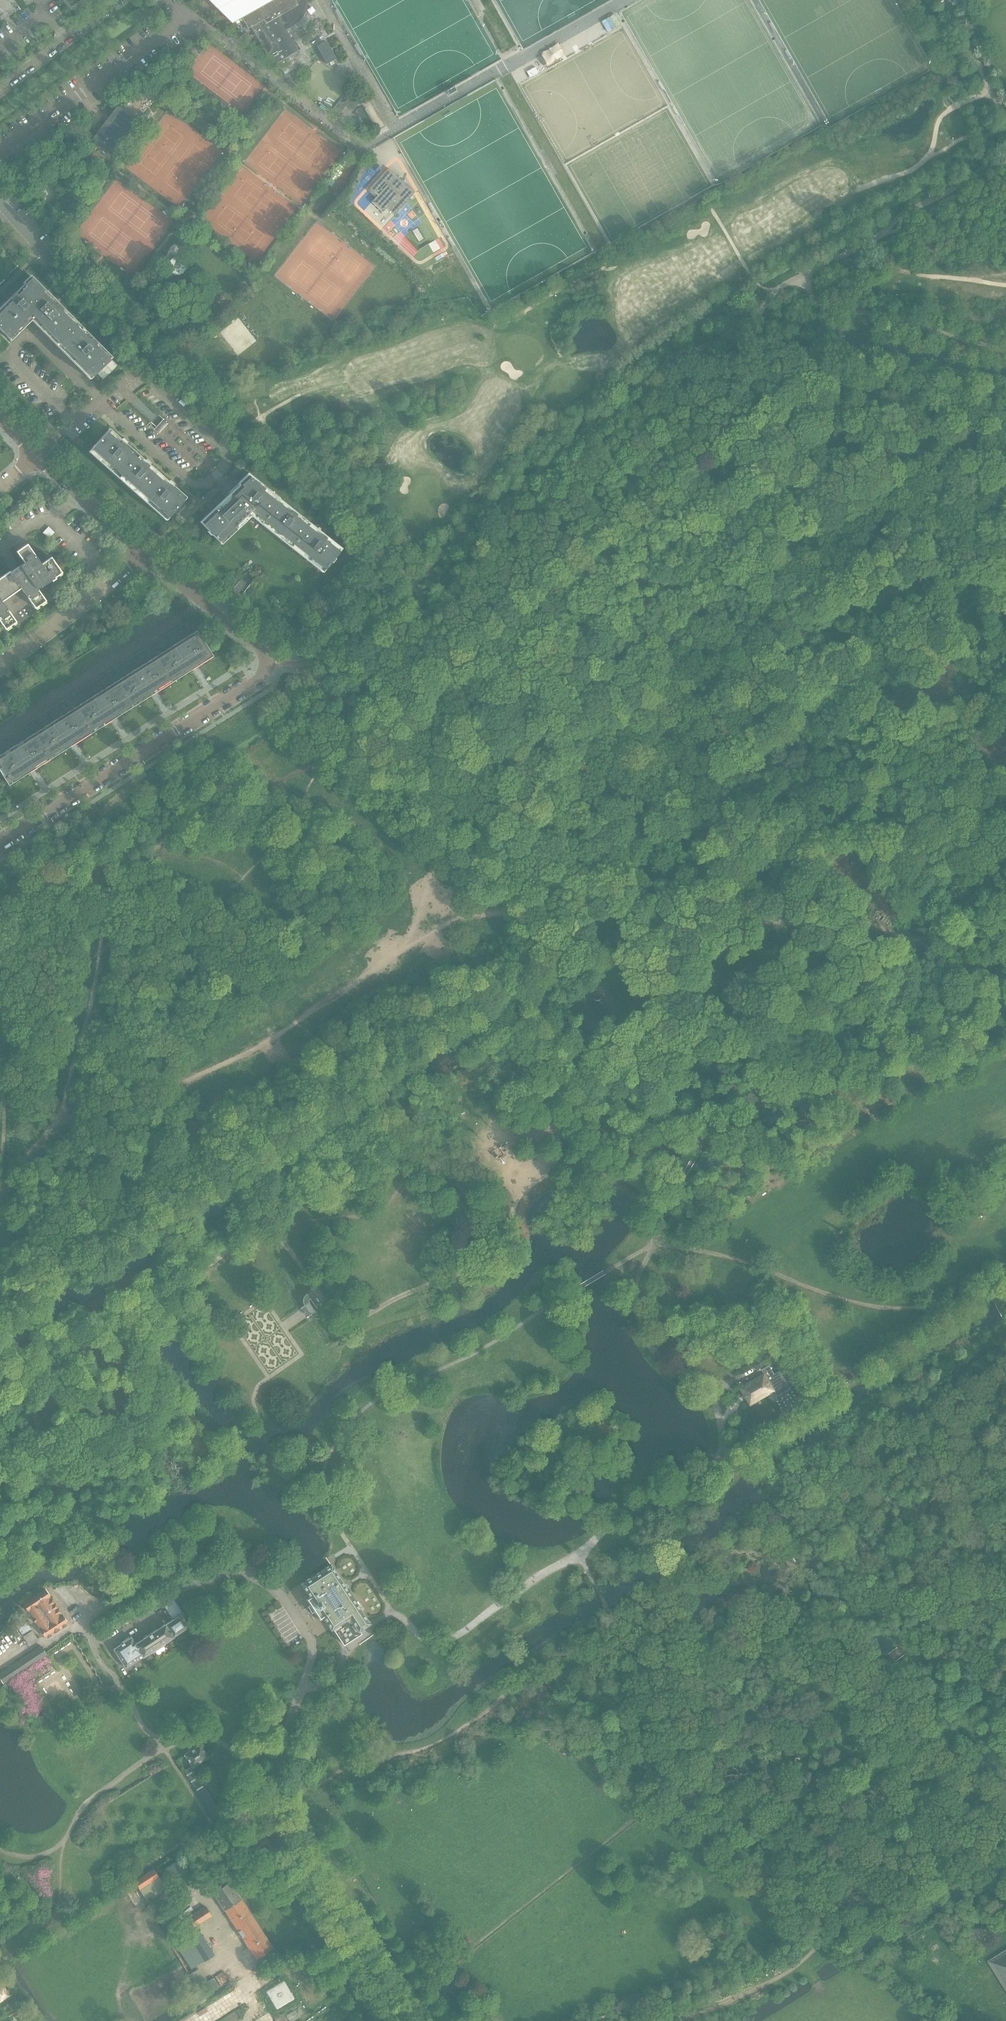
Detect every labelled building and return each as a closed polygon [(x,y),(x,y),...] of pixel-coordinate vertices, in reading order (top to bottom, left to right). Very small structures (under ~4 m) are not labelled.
[(306,4),(306,0),(218,0),(229,20),(236,15),(239,20),(239,19),(240,21),(242,21),(244,20),(249,29),(253,27),(255,31),(254,32),(268,56),(269,55),(274,64),(276,63),(277,65),(276,65),(279,70),(281,68),(285,75),(306,63),(286,28),(290,25),(292,24),(296,22),(299,19),(302,16),(304,12),(305,8),(306,4)] [(336,59),(326,41),(316,46),(327,64),(336,59)] [(371,111),(360,103),(361,101),(349,91),(333,109),(339,114),(343,109),(346,111),(349,107),(363,119),(371,111)] [(112,153),(136,122),(120,110),(113,119),(114,120),(111,124),(108,122),(95,140),(103,146),(103,145),(112,153)] [(388,168),(385,171),(368,191),(376,198),(372,202),(383,212),(387,209),(394,216),(415,192),(388,168)] [(186,269),(187,265),(186,260),(184,257),(179,256),(175,257),(172,258),(170,261),(169,265),(170,270),(172,273),(176,274),(181,274),(184,272),(186,269)] [(43,290),(32,279),(0,310),(0,330),(10,340),(27,323),(19,314),(43,290)] [(57,344),(77,324),(43,290),(19,314),(27,323),(28,322),(25,319),(29,315),(34,321),(37,319),(42,324),(40,327),(57,344)] [(111,359),(94,342),(77,324),(57,344),(74,361),(76,359),(81,365),(79,367),(91,378),(111,359)] [(112,360),(98,374),(104,379),(118,365),(112,360)] [(248,474),(174,408),(147,439),(219,506),(230,495),(228,493),(248,474)] [(138,456),(126,445),(128,442),(124,438),(121,441),(108,430),(90,451),(119,477),(138,456)] [(137,493),(156,472),(149,466),(152,463),(147,459),(145,462),(138,456),(119,477),(137,493)] [(186,497),(174,486),(175,484),(171,480),(168,483),(156,472),(137,493),(167,519),(186,497)] [(254,497),(264,484),(249,473),(248,474),(228,493),(230,495),(241,507),(251,495),(254,497)] [(261,522),(279,501),(281,498),(264,484),(254,497),(251,495),(241,507),(249,516),(251,514),(261,522)] [(241,524),(249,516),(241,507),(230,495),(219,506),(218,505),(200,522),(208,531),(209,531),(212,534),(220,543),(231,533),(229,531),(239,522),(241,524)] [(291,546),(309,524),(279,501),(261,522),(271,530),(272,528),(283,536),(282,539),(291,546)] [(321,574),(290,549),(288,548),(263,528),(260,532),(248,522),(227,542),(300,600),(321,574)] [(323,571),(340,549),(326,538),(326,537),(325,535),(322,533),(321,534),(309,524),(291,546),(301,554),(303,552),(314,560),(312,563),(323,571)] [(49,527),(43,533),(49,539),(55,532),(49,527)] [(59,569),(53,560),(51,557),(41,564),(35,555),(30,548),(25,552),(25,553),(20,557),(25,563),(21,566),(37,589),(49,580),(50,581),(52,579),(51,579),(59,573),(58,570),(59,569)] [(37,589),(21,566),(13,572),(12,571),(10,572),(10,571),(0,578),(0,622),(2,625),(13,617),(8,609),(26,596),(32,604),(42,596),(37,589)] [(600,579),(595,572),(587,578),(593,585),(600,579)] [(583,578),(574,585),(576,588),(585,581),(583,578)] [(176,612),(169,601),(163,605),(170,616),(176,612)] [(170,616),(163,605),(157,608),(164,620),(170,616)] [(164,620),(157,608),(151,612),(158,623),(164,620)] [(158,623),(151,612),(145,616),(153,627),(158,623)] [(153,627),(145,616),(140,619),(147,631),(153,627)] [(147,631),(140,619),(134,623),(141,634),(147,631)] [(210,655),(196,631),(189,620),(180,626),(187,637),(181,641),(175,644),(190,668),(210,655)] [(141,634),(134,623),(128,627),(135,638),(141,634)] [(187,637),(180,626),(174,630),(181,641),(187,637)] [(135,638),(128,627),(122,630),(130,642),(135,638)] [(130,642),(122,630),(116,634),(124,645),(130,642)] [(181,641),(174,630),(168,634),(175,645),(175,644),(181,641)] [(124,645),(116,634),(111,638),(118,649),(124,645)] [(175,645),(168,634),(163,637),(170,648),(175,645)] [(170,648),(163,637),(156,641),(163,652),(170,648)] [(118,649),(111,638),(105,641),(112,653),(118,649)] [(112,653),(105,641),(99,645),(106,656),(112,653)] [(163,652),(156,641),(148,646),(155,657),(163,652)] [(190,668),(175,644),(175,645),(170,648),(163,652),(155,657),(169,680),(190,668)] [(106,656),(99,645),(93,649),(101,660),(106,656)] [(155,657),(148,646),(141,651),(147,662),(155,657)] [(101,660),(93,649),(88,652),(95,664),(101,660)] [(147,662),(141,651),(134,655),(141,666),(147,662)] [(95,664),(88,652),(82,656),(89,667),(95,664)] [(141,666),(134,655),(128,659),(135,670),(141,666)] [(89,667),(82,656),(76,660),(83,671),(89,667)] [(147,662),(141,666),(135,670),(150,693),(169,680),(155,657),(147,662)] [(135,670),(128,659),(123,662),(130,673),(135,670)] [(83,671),(76,660),(70,663),(77,675),(83,671)] [(130,673),(123,662),(116,667),(123,677),(130,673)] [(77,675),(70,663),(64,667),(72,678),(77,675)] [(72,678),(64,667),(59,671),(66,682),(72,678)] [(123,677),(116,667),(115,667),(108,672),(115,683),(115,682),(123,677)] [(150,693),(135,670),(130,673),(123,677),(115,682),(130,706),(150,693)] [(66,682),(59,671),(53,674),(60,686),(66,682)] [(115,683),(108,672),(100,677),(107,687),(115,683)] [(60,686),(53,674),(47,678),(54,689),(60,686)] [(107,687),(100,677),(93,681),(100,692),(107,687)] [(54,689),(47,678),(41,682),(48,693),(54,689)] [(100,692),(93,681),(88,685),(94,695),(100,692)] [(48,693),(41,682),(35,685),(43,697),(48,693)] [(115,683),(107,687),(100,692),(94,695),(109,719),(130,706),(115,682),(115,683)] [(43,697),(35,685),(30,689),(37,700),(43,697)] [(94,695),(88,685),(82,688),(89,699),(94,695)] [(89,699),(82,688),(76,692),(83,703),(89,699)] [(37,700),(30,689),(24,693),(31,704),(37,700)] [(83,703),(76,692),(68,697),(74,708),(83,703)] [(31,704),(24,693),(18,696),(25,708),(31,704)] [(109,719),(94,695),(89,699),(83,703),(74,708),(89,731),(109,719)] [(25,708),(18,696),(12,700),(19,711),(25,708)] [(74,708),(68,697),(60,702),(67,713),(74,708)] [(19,711),(12,700),(6,704),(14,715),(19,711)] [(67,713),(60,702),(53,706),(60,717),(67,713)] [(14,715),(6,704),(1,707),(8,719),(14,715)] [(60,717),(53,706),(48,710),(54,721),(55,720),(60,717)] [(67,713),(60,717),(55,720),(70,744),(89,731),(74,708),(67,713)] [(54,721),(48,710),(42,713),(49,724),(54,721)] [(49,724),(42,713),(35,718),(42,728),(49,724)] [(42,728),(35,718),(28,723),(35,733),(42,728)] [(49,724),(42,728),(35,733),(49,757),(70,744),(55,720),(54,721),(49,724)] [(35,733),(28,723),(20,728),(26,738),(35,733)] [(26,738),(20,728),(13,732),(20,743),(26,738)] [(20,743),(13,732),(8,735),(14,746),(15,746),(20,743)] [(26,738),(20,743),(15,746),(29,769),(49,757),(35,733),(26,738)] [(14,746),(8,735),(2,739),(9,750),(14,746)] [(2,739),(0,740),(0,751),(2,754),(9,750),(2,739)] [(2,754),(0,755),(0,770),(8,783),(29,769),(15,746),(14,746),(9,750),(2,754)] [(224,1311),(213,1309),(210,1327),(222,1328),(224,1311)] [(778,1396),(790,1389),(780,1371),(774,1374),(769,1365),(762,1370),(764,1373),(744,1385),(754,1403),(775,1391),(778,1396)] [(798,1567),(791,1553),(779,1559),(786,1573),(798,1567)] [(316,1574),(302,1583),(310,1596),(307,1598),(311,1605),(308,1607),(312,1612),(315,1611),(320,1618),(323,1616),(331,1628),(333,1627),(343,1643),(358,1633),(357,1630),(369,1622),(331,1564),(331,1565),(316,1574)] [(50,1597),(46,1590),(45,1589),(23,1603),(28,1611),(29,1611),(41,1629),(40,1629),(45,1637),(47,1636),(47,1637),(51,1635),(50,1634),(54,1631),(55,1632),(59,1629),(59,1628),(62,1626),(63,1627),(66,1625),(66,1624),(68,1622),(63,1615),(61,1616),(60,1614),(64,1612),(54,1597),(51,1599),(50,1598),(50,1597)] [(114,1649),(126,1667),(143,1656),(143,1657),(174,1637),(173,1636),(189,1626),(180,1613),(182,1612),(174,1599),(165,1605),(167,1610),(165,1611),(168,1617),(171,1615),(174,1618),(136,1643),(132,1637),(114,1649)] [(37,1638),(32,1630),(23,1617),(14,1623),(23,1636),(28,1644),(37,1638)] [(0,1673),(0,1679),(3,1684),(48,1655),(41,1646),(0,1673)] [(1,1698),(11,1691),(6,1684),(0,1688),(0,1697),(1,1698)] [(181,1765),(216,1821),(228,1813),(199,1766),(212,1758),(205,1745),(204,1744),(204,1743),(202,1744),(186,1752),(190,1759),(181,1765)] [(605,1783),(607,1780),(611,1774),(605,1770),(599,1779),(605,1783)] [(666,1826),(671,1829),(677,1820),(672,1817),(666,1826)] [(163,1886),(158,1878),(159,1877),(153,1869),(134,1881),(139,1890),(141,1890),(145,1897),(163,1886)] [(256,1959),(274,1948),(238,1892),(230,1881),(213,1892),(256,1959)] [(189,1919),(181,1924),(189,1937),(204,1961),(204,1962),(214,1956),(198,1931),(197,1932),(195,1928),(212,1916),(206,1907),(188,1918),(189,1919)] [(189,1937),(179,1943),(195,1967),(204,1961),(189,1937)] [(990,1961),(1005,1986),(1005,1952),(990,1961)] [(200,1968),(189,1975),(195,1985),(206,1979),(200,1968)] [(220,1985),(215,1977),(211,1980),(210,1979),(208,1980),(213,1989),(220,1985)] [(9,1995),(3,1985),(0,1987),(0,2001),(9,1995)]
